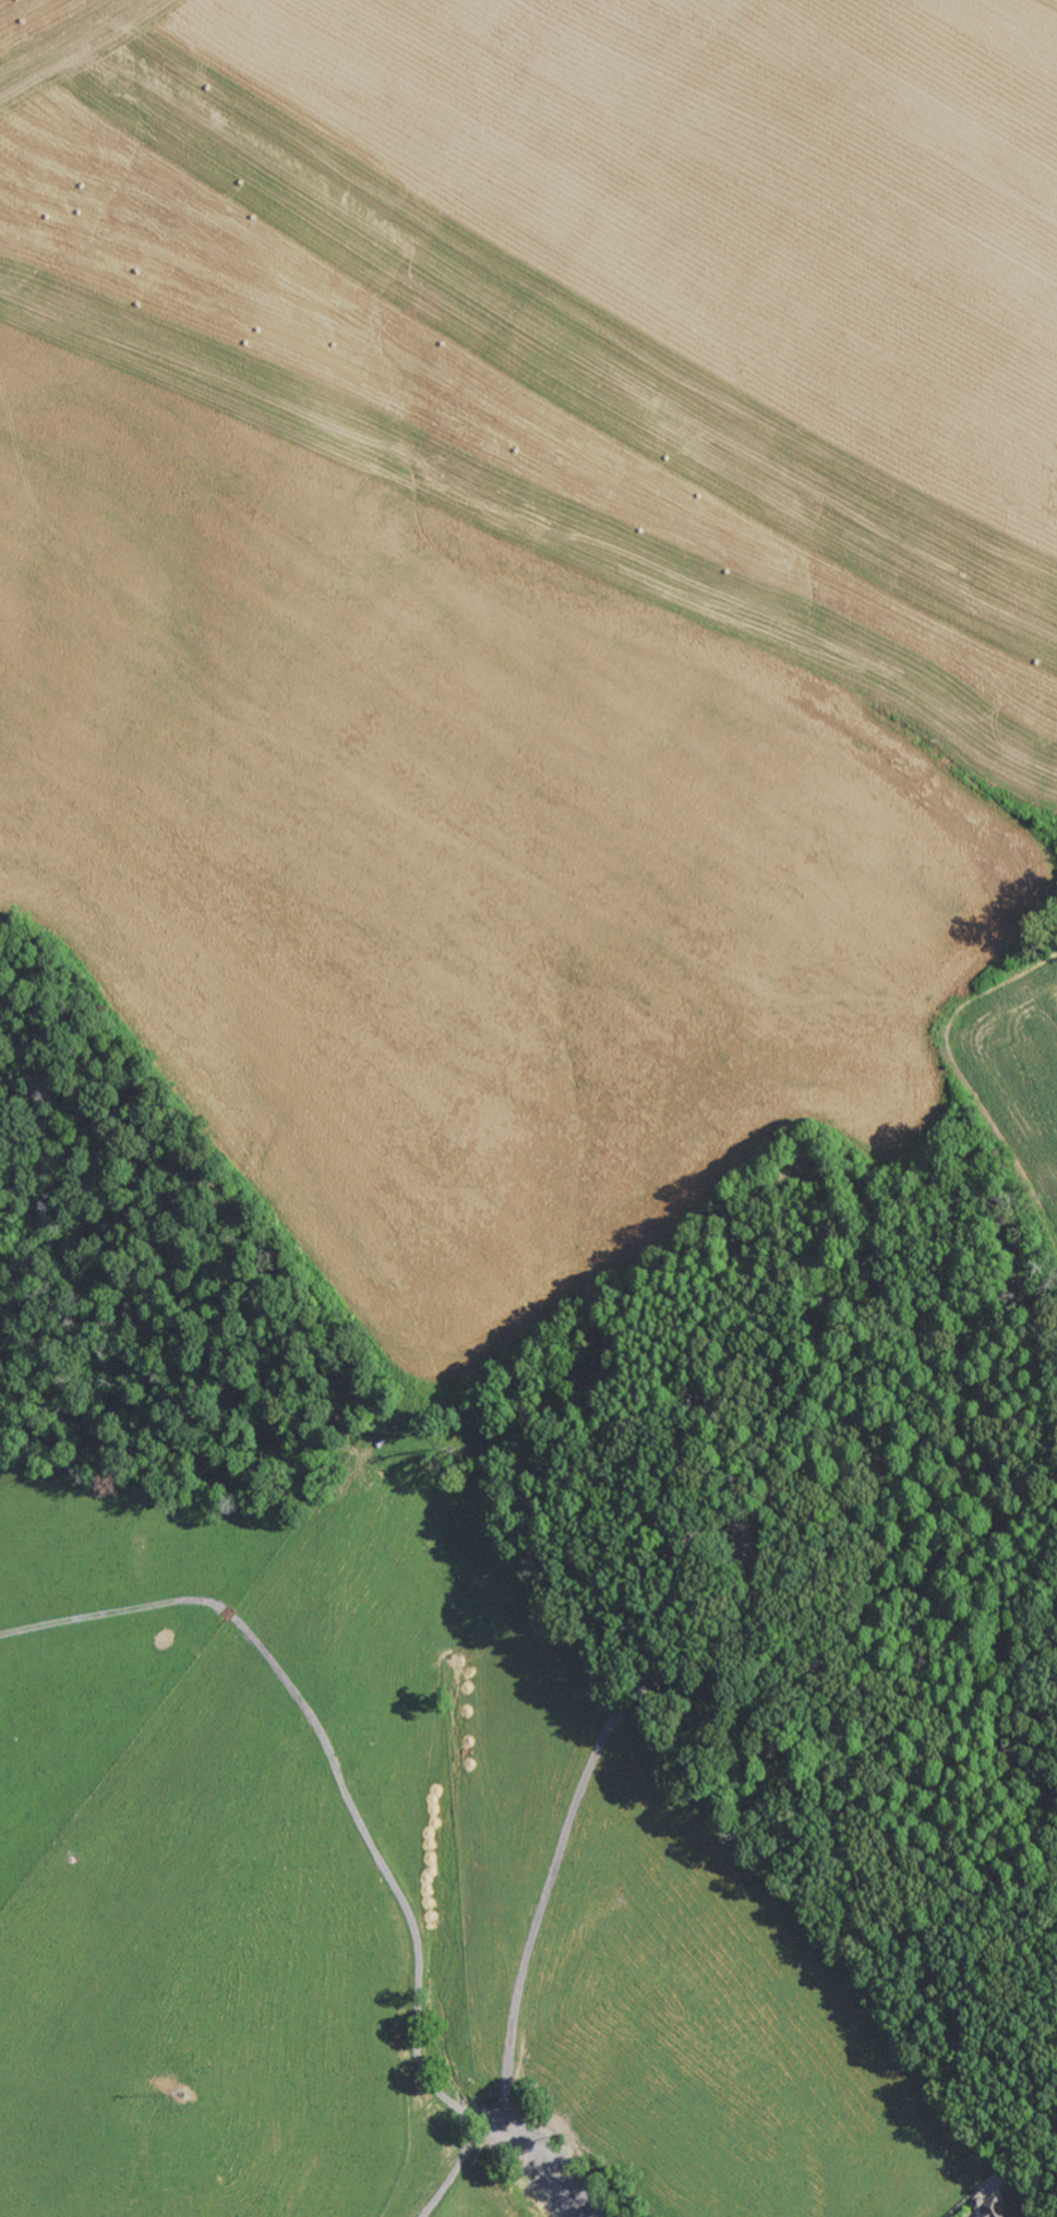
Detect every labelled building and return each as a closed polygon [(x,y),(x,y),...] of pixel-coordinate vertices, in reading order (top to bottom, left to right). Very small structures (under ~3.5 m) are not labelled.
[(982,2216),(1006,2216),(996,2194),(975,2203),(982,2216)]
